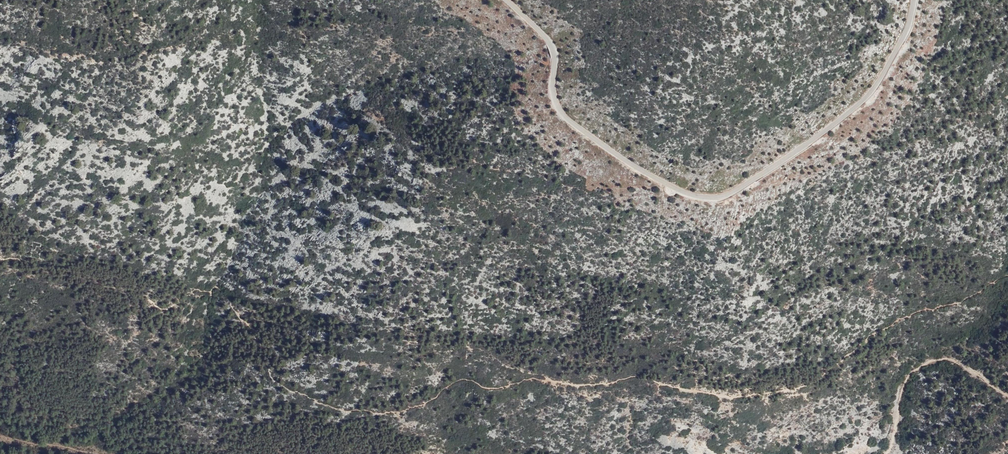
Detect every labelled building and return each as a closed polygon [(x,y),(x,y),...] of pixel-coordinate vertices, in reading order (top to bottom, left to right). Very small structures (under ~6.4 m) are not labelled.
[(41,244),(25,242),(23,255),(39,258),(41,244)]
